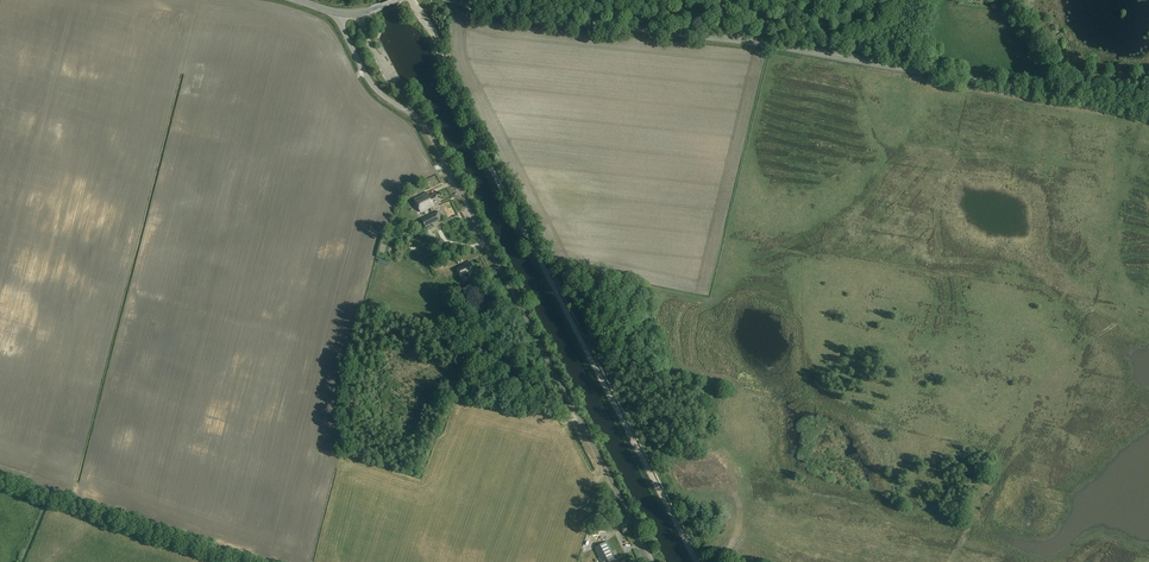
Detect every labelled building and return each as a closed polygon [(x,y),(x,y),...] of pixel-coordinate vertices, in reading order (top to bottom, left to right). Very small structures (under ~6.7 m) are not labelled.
[(429,197),(427,192),(414,198),(420,212),(440,203),(436,194),(429,197)] [(440,211),(422,220),(426,228),(443,219),(440,211)] [(466,276),(475,272),(470,261),(456,268),(460,278),(465,275),(466,276)] [(467,297),(475,294),(471,285),(463,288),(467,297)] [(492,310),(496,304),(491,301),(487,307),(492,310)] [(605,542),(594,548),(602,561),(623,561),(621,559),(615,561),(605,542)]
